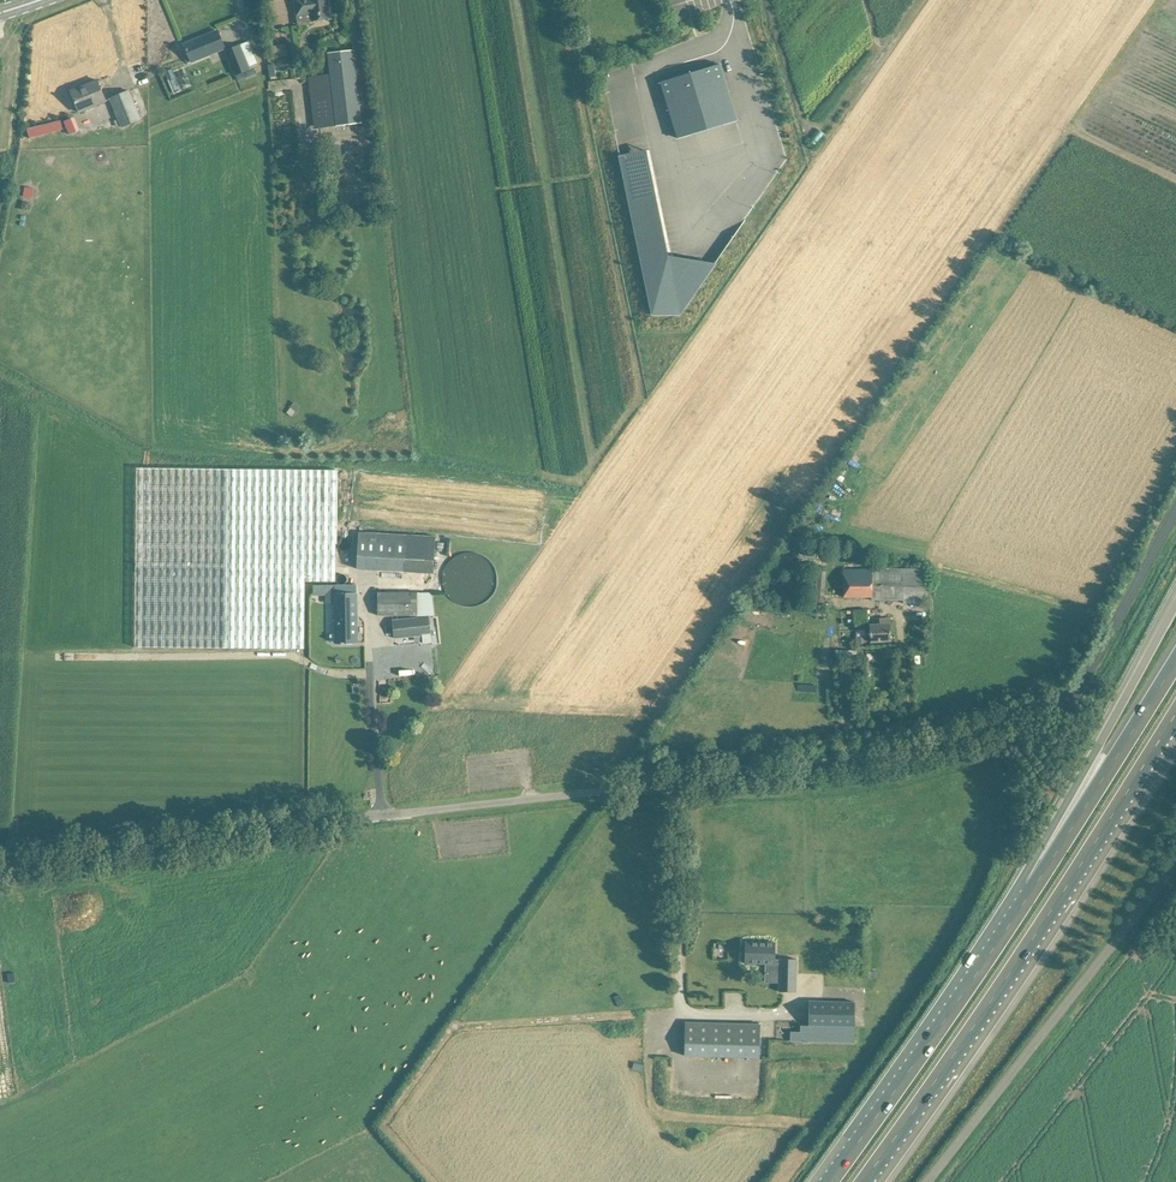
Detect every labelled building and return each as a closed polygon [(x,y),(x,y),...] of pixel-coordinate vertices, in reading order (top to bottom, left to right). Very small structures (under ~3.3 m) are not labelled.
[(329,14),(327,0),(294,0),(297,23),(313,21),(312,16),(329,14)] [(225,49),(222,42),(217,31),(204,36),(205,38),(196,41),(195,40),(184,45),(191,62),(225,49)] [(249,42),(225,51),(234,75),(235,74),(253,67),(258,65),(249,42)] [(271,46),(272,59),(288,57),(287,45),(271,46)] [(353,51),(345,52),(328,54),(330,75),(309,77),(311,93),(316,92),(320,128),(336,126),(362,123),(353,51)] [(720,65),(660,83),(677,139),(737,121),(720,65)] [(139,67),(125,72),(131,90),(145,85),(139,67)] [(253,67),(235,74),(237,81),(256,73),(253,67)] [(85,88),(71,94),(79,113),(106,102),(97,80),(85,86),(85,88)] [(129,90),(109,98),(122,128),(142,120),(129,90)] [(618,104),(608,106),(612,124),(623,122),(621,112),(619,113),(618,104)] [(660,216),(664,228),(675,225),(671,212),(660,216)] [(336,470),(136,469),(135,648),(305,649),(305,583),(336,583),(336,470)] [(357,569),(433,573),(435,537),(359,532),(357,569)] [(843,571),(843,585),(843,597),(871,597),(871,600),(903,600),(903,603),(924,603),(925,569),(871,569),(871,570),(843,571)] [(357,594),(355,594),(355,585),(339,585),(339,594),(335,594),(336,643),(357,643),(357,594)] [(389,592),(378,592),(378,615),(406,615),(418,615),(418,618),(429,616),(434,616),(431,593),(417,595),(417,592),(389,592)] [(854,626),(861,626),(862,643),(891,642),(890,619),(879,620),(880,625),(867,626),(866,610),(853,610),(854,626)] [(432,642),(429,616),(418,618),(392,620),(394,638),(415,636),(422,635),(423,643),(432,642)] [(745,942),(745,968),(780,969),(779,994),(782,994),(796,994),(796,986),(797,959),(780,959),(780,960),(775,959),(776,943),(745,942)] [(790,1031),(790,1041),(807,1041),(853,1042),(854,1002),(823,1001),(809,1001),(809,1022),(809,1026),(808,1026),(800,1025),(800,1031),(790,1031)] [(661,1027),(660,1015),(644,1016),(644,1028),(661,1027)] [(760,1024),(685,1023),(685,1055),(759,1057),(760,1024)]
